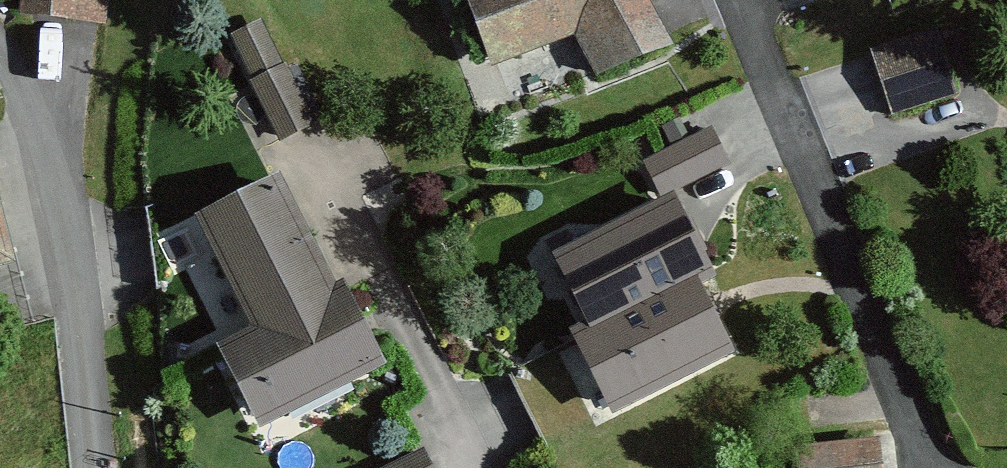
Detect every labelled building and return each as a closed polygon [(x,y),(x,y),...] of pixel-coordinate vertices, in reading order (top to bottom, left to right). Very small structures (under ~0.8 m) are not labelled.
[(21,13),(104,19),(106,0),(21,0),(21,13)] [(491,70),(574,38),(598,81),(674,49),(649,0),(466,0),(491,70)] [(229,35),(280,143),(315,126),(264,19),(229,35)] [(870,50),(892,116),(958,94),(936,28),(870,50)] [(642,162),(661,200),(673,194),(731,165),(712,127),(642,162)] [(278,176),(194,218),(250,331),(217,348),(259,431),(386,368),(344,284),(334,289),(278,176)] [(718,283),(673,194),(661,200),(573,244),(567,232),(545,243),(586,325),(569,333),(611,417),(735,355),(702,290),(718,283)] [(15,264),(0,209),(0,268),(15,264)] [(795,467),(882,467),(879,439),(793,448),(795,467)]
